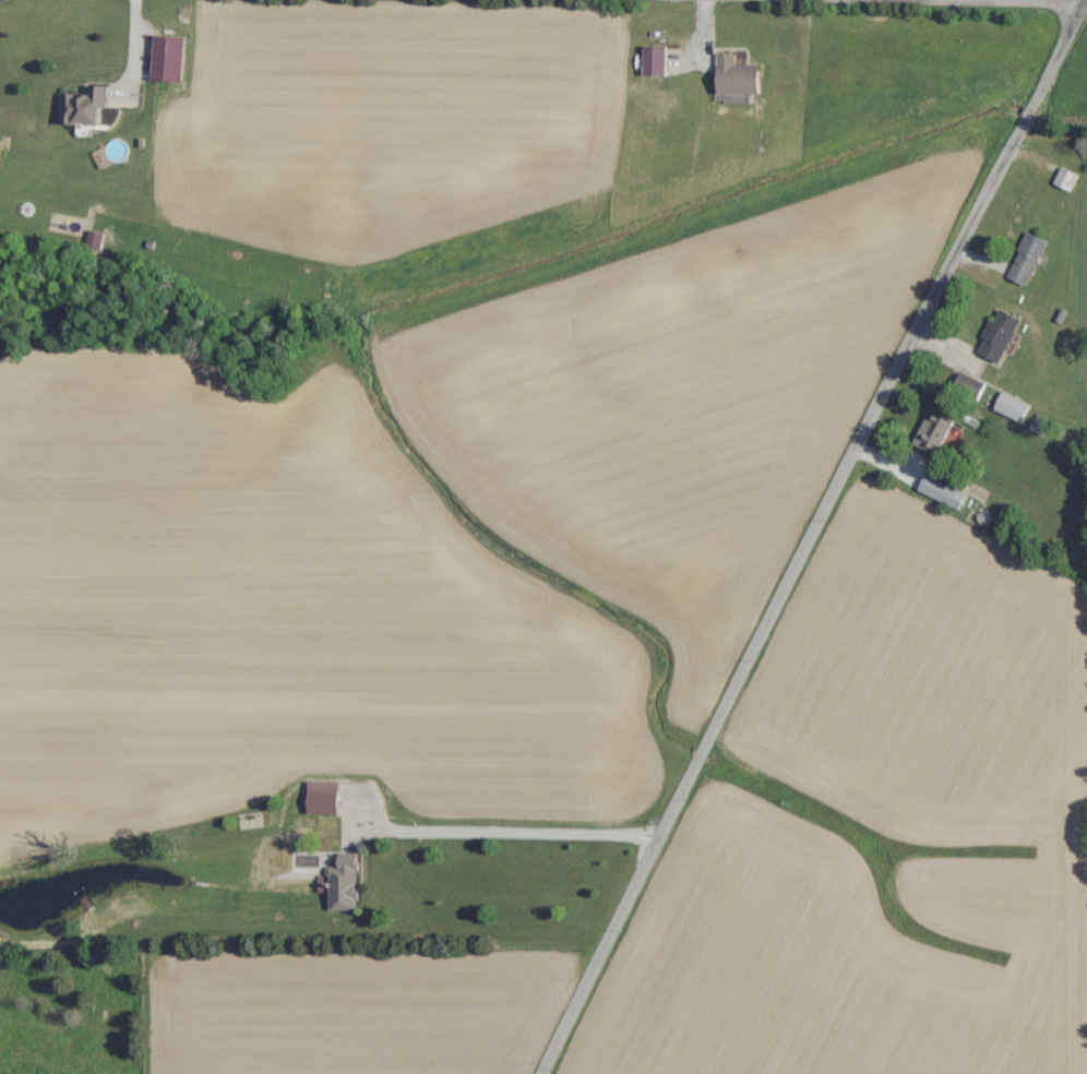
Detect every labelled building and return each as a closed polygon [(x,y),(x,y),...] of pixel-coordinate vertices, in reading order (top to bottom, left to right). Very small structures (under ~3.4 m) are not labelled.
[(183,83),(185,38),(154,37),(153,82),(183,83)] [(666,48),(644,48),(644,77),(666,77),(666,48)] [(762,66),(736,66),(736,55),(718,55),(717,95),(761,96),(762,66)] [(61,125),(103,126),(103,110),(108,110),(109,87),(88,87),(88,97),(62,96),(61,125)] [(102,237),(94,232),(86,245),(93,250),(102,237)] [(1049,242),(1030,233),(1007,278),(1026,288),(1049,242)] [(1023,321),(1000,309),(977,353),(1000,365),(1023,321)] [(1031,407),(1003,393),(995,411),(1022,424),(1031,407)] [(932,422),(925,419),(914,447),(940,457),(955,421),(936,413),(932,422)] [(967,494),(923,477),(917,495),(961,511),(967,494)] [(339,784),(308,783),(307,815),(338,816),(339,784)] [(329,877),(316,876),(315,894),(328,894),(329,877)]
